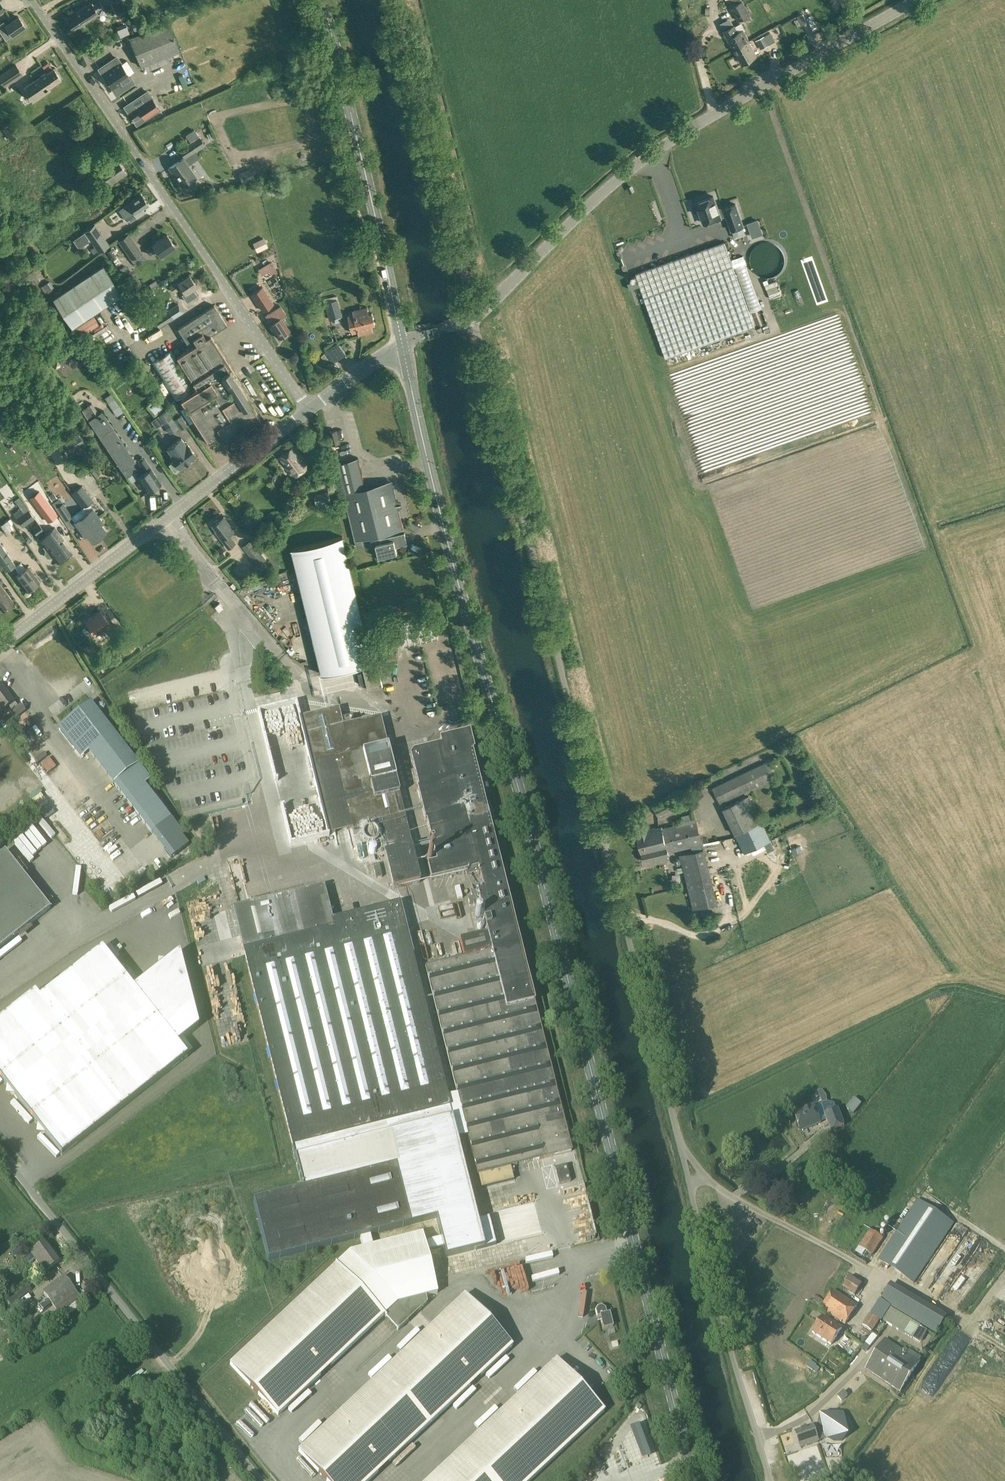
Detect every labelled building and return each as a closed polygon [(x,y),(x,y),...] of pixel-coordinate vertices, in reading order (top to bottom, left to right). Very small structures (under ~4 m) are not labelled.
[(742,1),(741,0),(727,0),(731,7),(738,21),(751,14),(743,1),(742,1)] [(90,4),(81,9),(68,18),(75,29),(97,14),(96,12),(104,7),(100,1),(92,6),(90,4)] [(18,16),(6,25),(6,26),(10,32),(12,35),(25,26),(18,16)] [(807,18),(815,33),(820,31),(811,16),(807,18)] [(132,24),(135,32),(144,28),(140,20),(132,24)] [(120,24),(123,32),(130,30),(128,21),(120,24)] [(174,58),(172,54),(179,51),(168,22),(130,38),(141,67),(143,66),(143,67),(144,66),(146,70),(174,58)] [(734,49),(750,41),(744,30),(739,33),(735,25),(724,31),(733,50),(734,49)] [(761,50),(769,46),(764,37),(756,41),(761,50)] [(750,41),(734,49),(742,64),(757,56),(749,42),(750,41)] [(116,93),(129,84),(132,82),(115,56),(99,67),(116,93)] [(0,74),(0,79),(5,86),(23,74),(15,64),(0,74)] [(53,68),(46,72),(46,71),(40,76),(41,76),(35,81),(34,80),(24,87),(33,101),(50,89),(49,87),(61,78),(53,68)] [(153,98),(139,107),(129,113),(134,121),(144,114),(146,117),(160,108),(153,98)] [(13,121),(8,125),(16,136),(21,132),(13,121)] [(179,149),(185,158),(198,150),(192,141),(179,149)] [(110,185),(127,173),(116,158),(99,169),(110,185)] [(196,181),(194,178),(196,177),(183,159),(170,168),(182,186),(184,185),(186,188),(191,189),(196,186),(196,181)] [(82,180),(90,174),(87,169),(79,175),(82,180)] [(244,173),(246,178),(255,175),(253,170),(244,173)] [(90,174),(82,180),(87,186),(95,181),(90,174)] [(714,192),(695,198),(703,223),(722,217),(721,213),(725,212),(730,229),(745,225),(737,199),(722,204),(724,208),(720,209),(714,192)] [(136,217),(137,217),(145,212),(143,208),(148,204),(141,194),(128,203),(128,204),(119,210),(126,220),(129,219),(130,221),(136,217)] [(109,244),(96,225),(73,240),(78,248),(90,240),(98,252),(109,244)] [(267,232),(256,238),(260,247),(272,241),(267,232)] [(128,233),(119,239),(131,257),(140,251),(128,233)] [(161,256),(175,246),(167,234),(153,244),(153,245),(146,249),(150,255),(157,250),(161,256)] [(723,241),(635,273),(665,358),(754,326),(723,241)] [(271,260),(258,269),(262,275),(268,271),(271,274),(277,270),(271,260)] [(52,298),(71,327),(122,294),(103,265),(52,298)] [(186,293),(196,285),(189,275),(184,278),(183,277),(170,286),(174,291),(181,286),(186,293)] [(41,286),(45,292),(54,286),(50,280),(41,286)] [(765,287),(768,296),(779,292),(776,283),(765,287)] [(271,305),(266,298),(260,288),(253,293),(264,310),(271,305)] [(341,317),(340,311),(339,306),(338,299),(325,302),(329,319),(341,317)] [(225,439),(259,417),(229,369),(231,367),(211,335),(227,325),(214,305),(178,328),(190,348),(177,356),(198,388),(182,398),(209,441),(222,433),(225,439)] [(278,337),(289,330),(281,317),(285,314),(280,306),(265,315),(271,323),(270,324),(278,337)] [(354,314),(348,315),(353,333),(359,331),(359,334),(373,331),(372,324),(375,323),(373,313),(369,314),(367,307),(353,311),(354,314)] [(159,327),(173,318),(168,310),(154,319),(159,327)] [(92,325),(101,321),(99,316),(90,320),(92,325)] [(336,357),(348,350),(341,338),(329,345),(336,357)] [(151,363),(174,401),(195,388),(171,350),(151,363)] [(160,393),(151,400),(157,409),(167,403),(160,393)] [(119,406),(110,394),(105,398),(113,410),(119,406)] [(82,410),(127,477),(137,470),(132,463),(136,461),(102,411),(97,414),(90,404),(82,410)] [(158,415),(163,423),(170,433),(179,428),(167,410),(158,415)] [(120,412),(115,414),(121,425),(126,423),(120,412)] [(181,429),(188,425),(181,415),(174,419),(181,429)] [(337,430),(330,432),(333,444),(340,442),(337,430)] [(66,453),(83,441),(78,433),(73,437),(70,432),(58,440),(66,453)] [(171,455),(175,460),(169,464),(175,471),(196,455),(187,443),(186,444),(181,438),(168,449),(172,455),(171,455)] [(309,440),(301,446),(303,448),(307,453),(309,456),(317,450),(309,440)] [(295,446),(279,458),(280,459),(281,458),(284,463),(283,464),(293,478),(309,466),(303,457),(299,452),(295,446)] [(359,458),(337,463),(339,472),(344,492),(355,541),(404,529),(392,480),(366,487),(359,458)] [(147,493),(161,483),(151,468),(137,478),(147,493)] [(95,478),(99,476),(94,469),(91,472),(95,478)] [(79,510),(84,516),(99,536),(106,531),(101,524),(103,522),(90,504),(94,501),(83,486),(72,493),(83,508),(79,510)] [(328,490),(314,494),(317,508),(331,504),(328,490)] [(48,495),(52,501),(57,498),(53,491),(48,495)] [(25,505),(19,497),(15,500),(20,508),(25,505)] [(59,515),(48,500),(37,507),(49,523),(59,515)] [(66,520),(72,516),(64,503),(57,507),(66,520)] [(17,518),(16,518),(22,526),(34,517),(28,509),(17,518)] [(3,519),(7,528),(15,525),(10,516),(3,519)] [(93,541),(99,536),(84,516),(75,522),(85,536),(87,534),(93,541)] [(214,524),(213,525),(217,530),(216,532),(229,548),(235,543),(229,534),(234,530),(224,516),(219,520),(218,520),(214,522),(214,524)] [(63,557),(46,533),(39,522),(33,527),(46,545),(43,547),(46,550),(45,551),(44,554),(47,557),(50,558),(53,556),(57,562),(63,557)] [(55,527),(46,533),(63,557),(71,552),(57,533),(59,532),(55,527)] [(381,543),(376,544),(377,549),(379,558),(398,553),(396,544),(407,541),(405,533),(380,539),(381,543)] [(343,536),(292,549),(322,674),(374,662),(343,536)] [(15,564),(0,541),(0,561),(6,570),(15,564)] [(253,541),(245,548),(254,560),(262,553),(253,541)] [(167,567),(163,561),(141,577),(145,582),(167,567)] [(27,591),(40,582),(28,566),(15,576),(27,591)] [(3,610),(13,602),(8,595),(9,595),(0,583),(0,606),(3,610)] [(192,602),(204,601),(204,589),(191,590),(192,602)] [(220,592),(209,604),(216,610),(226,598),(220,592)] [(89,625),(85,628),(89,633),(92,630),(95,634),(103,628),(109,636),(116,631),(109,623),(100,611),(86,621),(89,625)] [(303,648),(298,654),(304,658),(308,652),(303,648)] [(377,664),(363,667),(368,690),(383,687),(377,664)] [(0,685),(0,713),(8,708),(11,711),(8,713),(14,720),(25,712),(20,705),(17,707),(14,703),(0,685)] [(96,689),(91,692),(102,710),(107,707),(96,689)] [(81,709),(57,728),(74,749),(82,743),(88,751),(113,784),(150,833),(168,856),(184,843),(181,839),(183,837),(178,831),(179,831),(170,818),(161,807),(165,805),(155,793),(152,795),(143,784),(149,779),(138,765),(117,738),(119,736),(109,724),(107,725),(90,703),(81,709)] [(297,703),(258,712),(290,845),(329,835),(301,718),(297,703)] [(338,709),(301,718),(329,835),(351,830),(353,836),(405,824),(403,815),(398,795),(373,801),(370,786),(362,754),(387,748),(380,718),(353,724),(342,727),(340,720),(338,709)] [(351,717),(340,720),(342,727),(353,724),(352,718),(351,717)] [(0,723),(0,726),(5,732),(10,728),(4,720),(0,723)] [(412,754),(410,758),(417,790),(416,790),(424,822),(425,822),(436,864),(427,866),(430,881),(477,870),(481,885),(469,889),(472,899),(467,900),(468,905),(473,904),(474,907),(479,906),(481,911),(486,933),(480,935),(459,941),(464,958),(425,967),(477,1175),(510,1167),(571,1152),(490,828),(494,827),(488,805),(484,806),(471,752),(473,751),(468,733),(439,741),(441,746),(412,754)] [(387,748),(362,754),(370,786),(395,779),(387,748)] [(748,792),(773,781),(764,762),(713,787),(720,804),(748,791),(748,792)] [(395,779),(370,786),(373,801),(398,795),(399,795),(395,779)] [(735,835),(744,854),(771,840),(762,821),(749,795),(722,808),(735,835)] [(654,808),(658,816),(669,810),(666,802),(654,808)] [(639,833),(637,834),(643,861),(669,855),(668,852),(702,844),(696,818),(681,821),(681,823),(648,831),(647,826),(638,829),(639,833)] [(425,840),(417,840),(418,859),(426,859),(425,840)] [(411,848),(383,855),(392,891),(419,884),(411,848)] [(704,849),(680,855),(680,856),(682,863),(687,883),(693,909),(695,909),(717,903),(710,877),(704,849)] [(0,855),(0,948),(49,909),(4,852),(0,855)] [(292,868),(264,875),(266,881),(293,874),(292,868)] [(245,870),(237,871),(238,881),(247,880),(245,870)] [(323,887),(232,909),(243,951),(332,928),(330,921),(332,921),(323,887)] [(243,951),(242,951),(291,1148),(301,1146),(447,1109),(450,1108),(399,904),(332,921),(330,921),(332,928),(243,951)] [(147,914),(157,909),(154,905),(145,910),(147,914)] [(0,1019),(0,1079),(6,1086),(15,1087),(14,1096),(30,1117),(36,1125),(45,1126),(44,1135),(61,1156),(124,1106),(187,1056),(177,1044),(198,1027),(179,951),(166,961),(165,970),(156,969),(133,988),(125,978),(101,948),(38,997),(34,992),(0,1019)] [(861,1104),(853,1098),(845,1108),(853,1114),(861,1104)] [(813,1107),(794,1115),(800,1131),(820,1124),(813,1107)] [(830,1132),(838,1129),(845,1126),(838,1108),(823,1114),(830,1132)] [(447,1109),(301,1146),(303,1155),(416,1127),(449,1118),(448,1114),(447,1109)] [(302,1189),(253,1201),(267,1261),(359,1238),(369,1236),(410,1226),(435,1219),(440,1239),(424,1243),(426,1252),(442,1248),(445,1259),(483,1249),(483,1248),(495,1245),(488,1218),(476,1221),(456,1140),(451,1118),(449,1118),(416,1127),(303,1155),(294,1158),(302,1189)] [(565,1165),(554,1168),(558,1184),(570,1181),(565,1165)] [(513,1179),(510,1167),(477,1175),(480,1188),(513,1179)] [(788,1196),(794,1188),(786,1182),(780,1190),(788,1196)] [(954,1224),(918,1200),(877,1260),(913,1284),(954,1224)] [(476,1213),(486,1211),(484,1201),(473,1203),(476,1213)] [(870,1230),(859,1247),(873,1256),(883,1239),(870,1230)] [(335,1265),(229,1365),(261,1399),(277,1416),(383,1316),(397,1331),(427,1303),(425,1297),(437,1294),(426,1252),(424,1243),(422,1234),(372,1246),(362,1249),(349,1252),(335,1265)] [(44,1273),(61,1260),(46,1241),(30,1254),(44,1273)] [(951,1305),(967,1283),(955,1274),(938,1296),(951,1305)] [(58,1314),(79,1298),(64,1277),(42,1293),(58,1314)] [(890,1286),(881,1301),(891,1307),(936,1334),(945,1319),(890,1286)] [(857,1306),(833,1291),(820,1310),(844,1325),(857,1306)] [(297,1452),(325,1480),(368,1480),(511,1347),(463,1296),(297,1452)] [(819,1311),(825,1302),(816,1297),(810,1305),(819,1311)] [(596,1308),(594,1311),(596,1317),(599,1317),(602,1329),(612,1327),(609,1313),(606,1314),(604,1309),(601,1306),(596,1308)] [(883,1321),(913,1340),(920,1327),(891,1309),(883,1321)] [(872,1332),(879,1321),(869,1315),(862,1326),(872,1332)] [(831,1346),(841,1329),(822,1317),(812,1333),(831,1346)] [(521,1349),(541,1330),(537,1325),(517,1344),(521,1349)] [(894,1389),(899,1393),(900,1393),(920,1362),(918,1361),(921,1357),(909,1350),(907,1353),(885,1339),(865,1369),(894,1389)] [(491,1374),(512,1358),(508,1352),(501,1358),(501,1359),(488,1370),(491,1374)] [(426,1480),(529,1480),(603,1412),(555,1360),(426,1480)] [(841,1401),(847,1396),(843,1391),(837,1397),(841,1401)] [(812,1426),(795,1432),(798,1441),(797,1443),(798,1446),(800,1447),(800,1448),(818,1443),(818,1441),(826,1439),(833,1437),(837,1440),(848,1424),(831,1412),(828,1412),(819,1425),(821,1431),(820,1432),(815,1433),(812,1426)]
